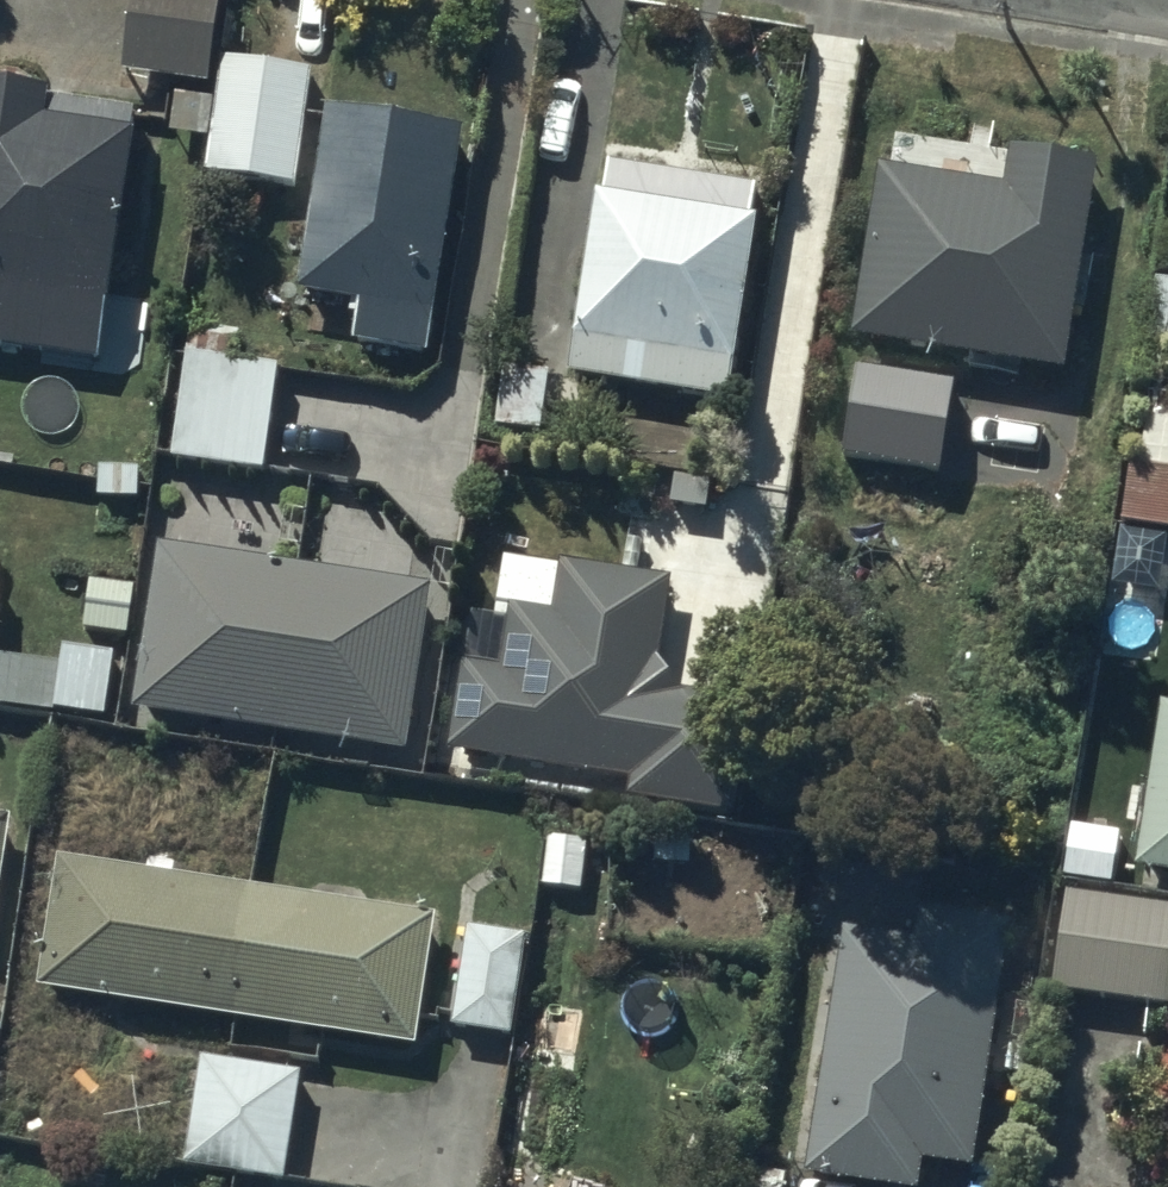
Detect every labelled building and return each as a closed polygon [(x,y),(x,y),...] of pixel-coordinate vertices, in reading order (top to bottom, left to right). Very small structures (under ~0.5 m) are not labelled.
[(124,64),(209,70),(214,0),(128,0),(124,64)] [(309,59),(221,47),(207,161),(298,173),(309,59)] [(0,66),(0,335),(99,348),(132,98),(40,87),(42,72),(0,66)] [(459,112),(325,94),(299,276),(360,282),(355,329),(428,339),(459,112)] [(1000,176),(879,159),(835,464),(935,478),(954,347),(1060,362),(1090,149),(1006,137),(1000,176)] [(754,177),(611,156),(608,183),(592,181),(566,366),(730,389),(757,204),(751,203),(754,177)] [(277,350),(184,341),(173,452),(267,460),(277,350)] [(548,365),(499,360),(494,420),(543,424),(548,365)] [(1126,450),(1121,513),(1167,517),(1167,454),(1126,450)] [(670,567),(562,551),(561,557),(500,549),(492,615),(506,616),(501,657),(459,651),(447,749),(628,771),(626,786),(705,796),(718,687),(679,682),(658,647),(670,567)] [(61,637),(59,657),(0,650),(0,699),(115,711),(122,644),(61,637)] [(1159,694),(1135,856),(1167,861),(1167,695),(1159,694)] [(0,802),(0,899),(15,804),(0,802)] [(436,901),(57,844),(37,979),(416,1036),(436,901)] [(1064,882),(1052,980),(1167,994),(1167,894),(1064,882)] [(1007,911),(911,899),(908,926),(841,918),(808,1163),(920,1177),(923,1148),(976,1154),(1007,911)] [(525,926),(463,919),(452,1018),(513,1025),(525,926)] [(300,1062),(201,1047),(185,1158),(284,1172),(300,1062)]
